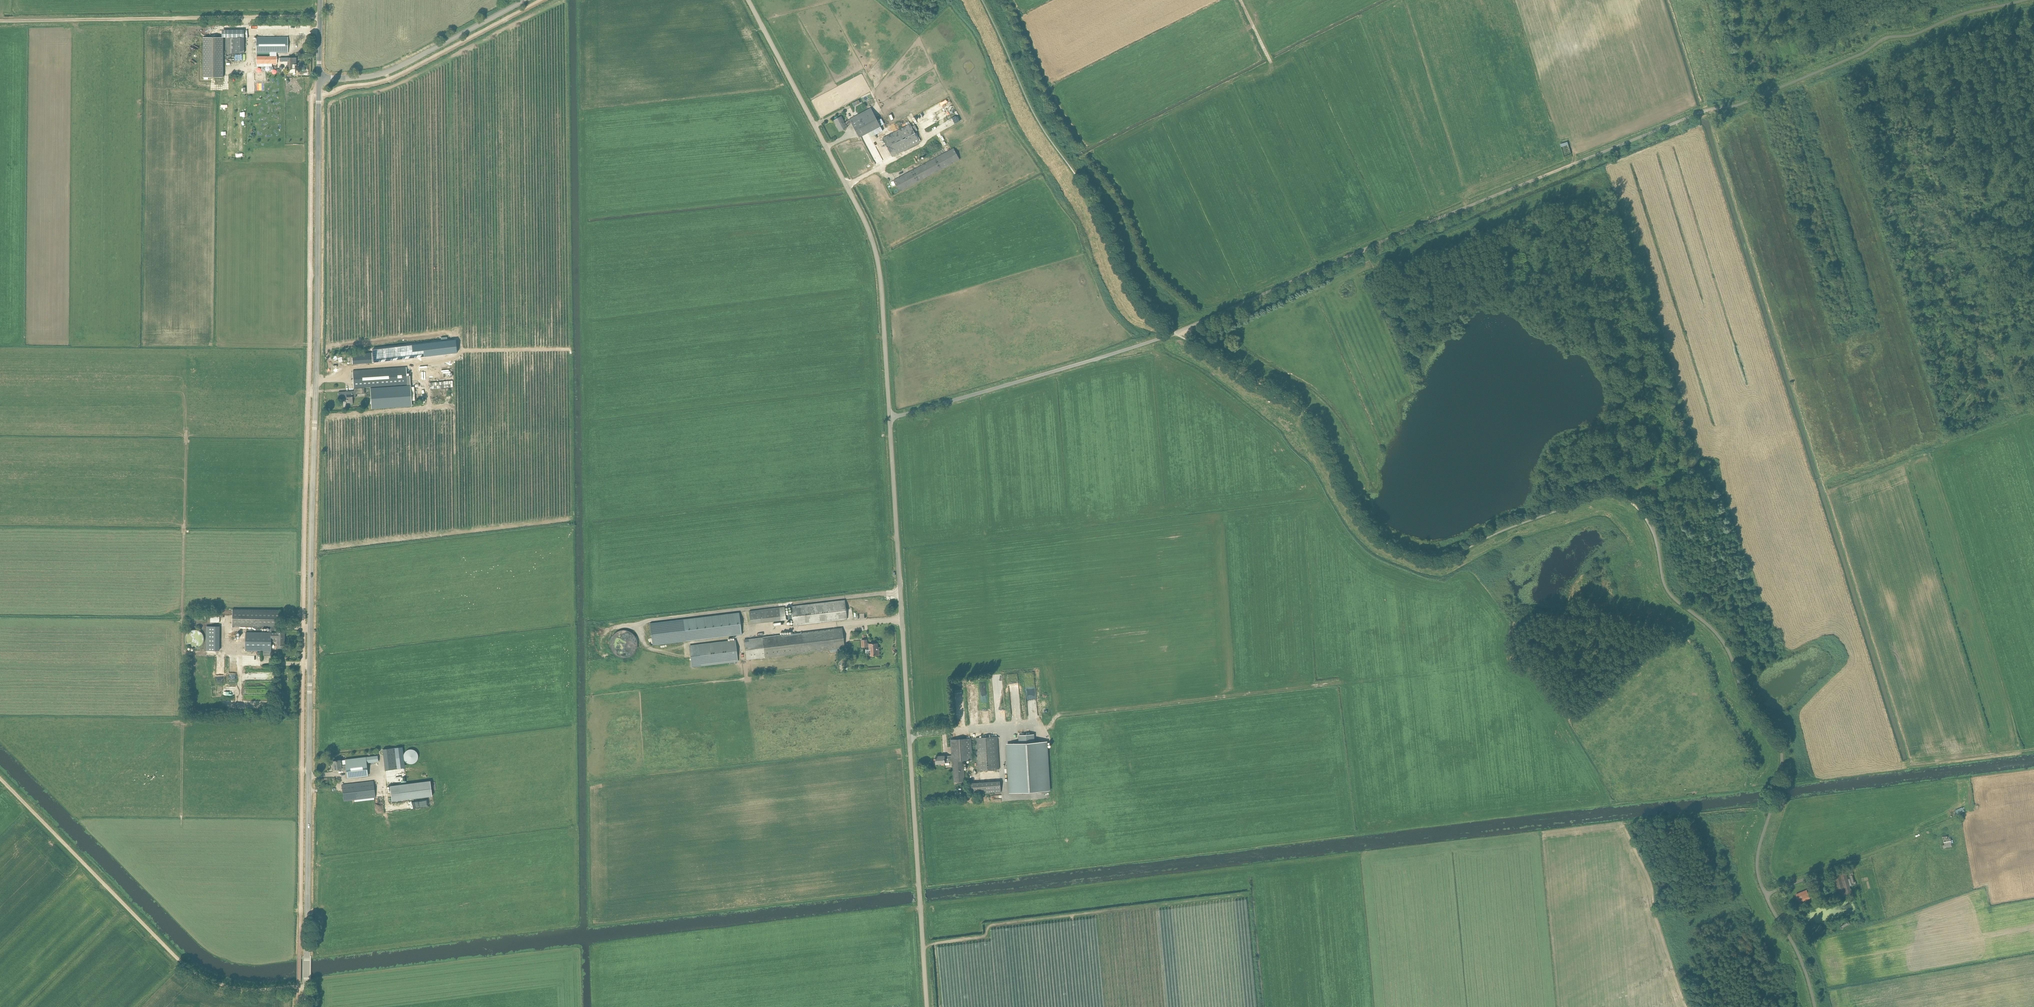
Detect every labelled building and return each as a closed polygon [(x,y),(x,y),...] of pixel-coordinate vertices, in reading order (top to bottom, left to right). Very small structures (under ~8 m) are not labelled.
[(203,77),(217,77),(223,77),(223,37),(222,37),(203,37),(203,77)] [(288,37),(256,37),(256,53),(288,53),(288,37)] [(226,70),(241,70),(241,40),(226,40),(226,70)] [(288,58),(288,63),(288,69),(296,69),(296,65),(297,65),(297,64),(296,64),(296,58),(292,58),(288,58)] [(954,106),(940,112),(942,117),(957,111),(954,106)] [(870,107),(858,114),(863,123),(854,128),(859,137),(861,137),(875,164),(883,160),(868,132),(880,125),(870,107)] [(863,123),(858,114),(849,118),(849,119),(851,123),(852,123),(854,128),(863,123)] [(851,123),(849,119),(844,121),(841,116),(834,120),(840,131),(847,127),(846,126),(851,123)] [(948,120),(952,126),(960,122),(956,116),(948,120)] [(893,157),(920,142),(910,123),(883,138),(893,157)] [(1568,142),(1562,144),(1566,156),(1572,154),(1568,142)] [(900,192),(960,159),(953,148),(894,180),(900,192)] [(455,340),(372,350),(374,362),(457,353),(455,340)] [(353,370),(354,388),(364,387),(407,385),(406,367),(353,370)] [(354,388),(354,392),(340,393),(340,400),(339,400),(340,406),(349,405),(348,398),(357,397),(357,393),(364,392),(364,387),(354,388)] [(370,389),(371,409),(372,410),(374,409),(412,407),(412,406),(411,387),(370,389)] [(794,626),(844,620),(847,619),(844,600),(792,606),(794,626)] [(749,612),(750,624),(786,620),(786,619),(784,607),(749,612)] [(245,651),(266,651),(271,651),(271,640),(277,640),(277,645),(278,645),(283,645),(284,645),(284,639),(285,638),(285,636),(284,636),(284,631),(279,631),(279,627),(280,627),(281,610),(232,609),(232,626),(271,627),(271,633),(246,632),(245,651)] [(739,613),(650,623),(652,645),(742,634),(739,613)] [(218,626),(208,626),(207,651),(218,651),(218,626)] [(747,660),(765,658),(844,648),(842,628),(833,629),(833,628),(795,633),(795,634),(744,640),(747,660)] [(618,629),(612,651),(627,656),(628,652),(632,653),(637,635),(618,629)] [(204,640),(204,638),(204,637),(203,636),(202,634),(201,633),(199,633),(198,632),(196,632),(195,632),(193,632),(191,633),(190,634),(189,636),(188,637),(188,639),(188,640),(188,641),(188,643),(189,644),(190,645),(191,647),(193,647),(194,648),(196,648),(197,648),(199,647),(201,647),(202,646),(203,644),(204,643),(204,642),(204,640)] [(689,646),(691,667),(692,667),(737,662),(735,640),(734,640),(689,645),(689,646)] [(879,655),(879,650),(878,650),(877,643),(867,644),(867,640),(861,640),(862,647),(869,646),(870,656),(879,655)] [(997,736),(994,737),(976,738),(978,770),(999,769),(997,736)] [(970,738),(953,739),(951,739),(952,756),(945,756),(936,756),(936,758),(935,758),(935,759),(936,759),(936,764),(945,763),(945,761),(953,761),(954,782),(964,781),(963,760),(971,760),(970,738)] [(404,754),(403,756),(404,759),(405,761),(406,762),(409,763),(411,764),(413,763),(415,762),(417,761),(418,759),(418,756),(418,754),(417,752),(415,751),(413,750),(411,749),(409,750),(406,751),(405,752),(404,754)] [(337,760),(333,761),(334,770),(341,769),(341,765),(346,765),(348,778),(353,778),(368,776),(366,763),(378,761),(377,756),(366,757),(345,759),(345,760),(340,760),(337,760)] [(429,780),(390,785),(392,800),(431,795),(429,780)] [(344,801),(349,800),(375,797),(373,781),(342,785),(344,801)] [(968,793),(999,792),(999,781),(968,782),(968,793)] [(1946,836),(1943,837),(1943,839),(1944,839),(1944,845),(1943,845),(1943,848),(1945,848),(1945,847),(1952,846),(1951,844),(1951,838),(1947,839),(1946,839),(1946,836)] [(1852,893),(1845,870),(1831,874),(1837,897),(1852,893)] [(1810,898),(1807,890),(1796,894),(1799,902),(1810,898)]
